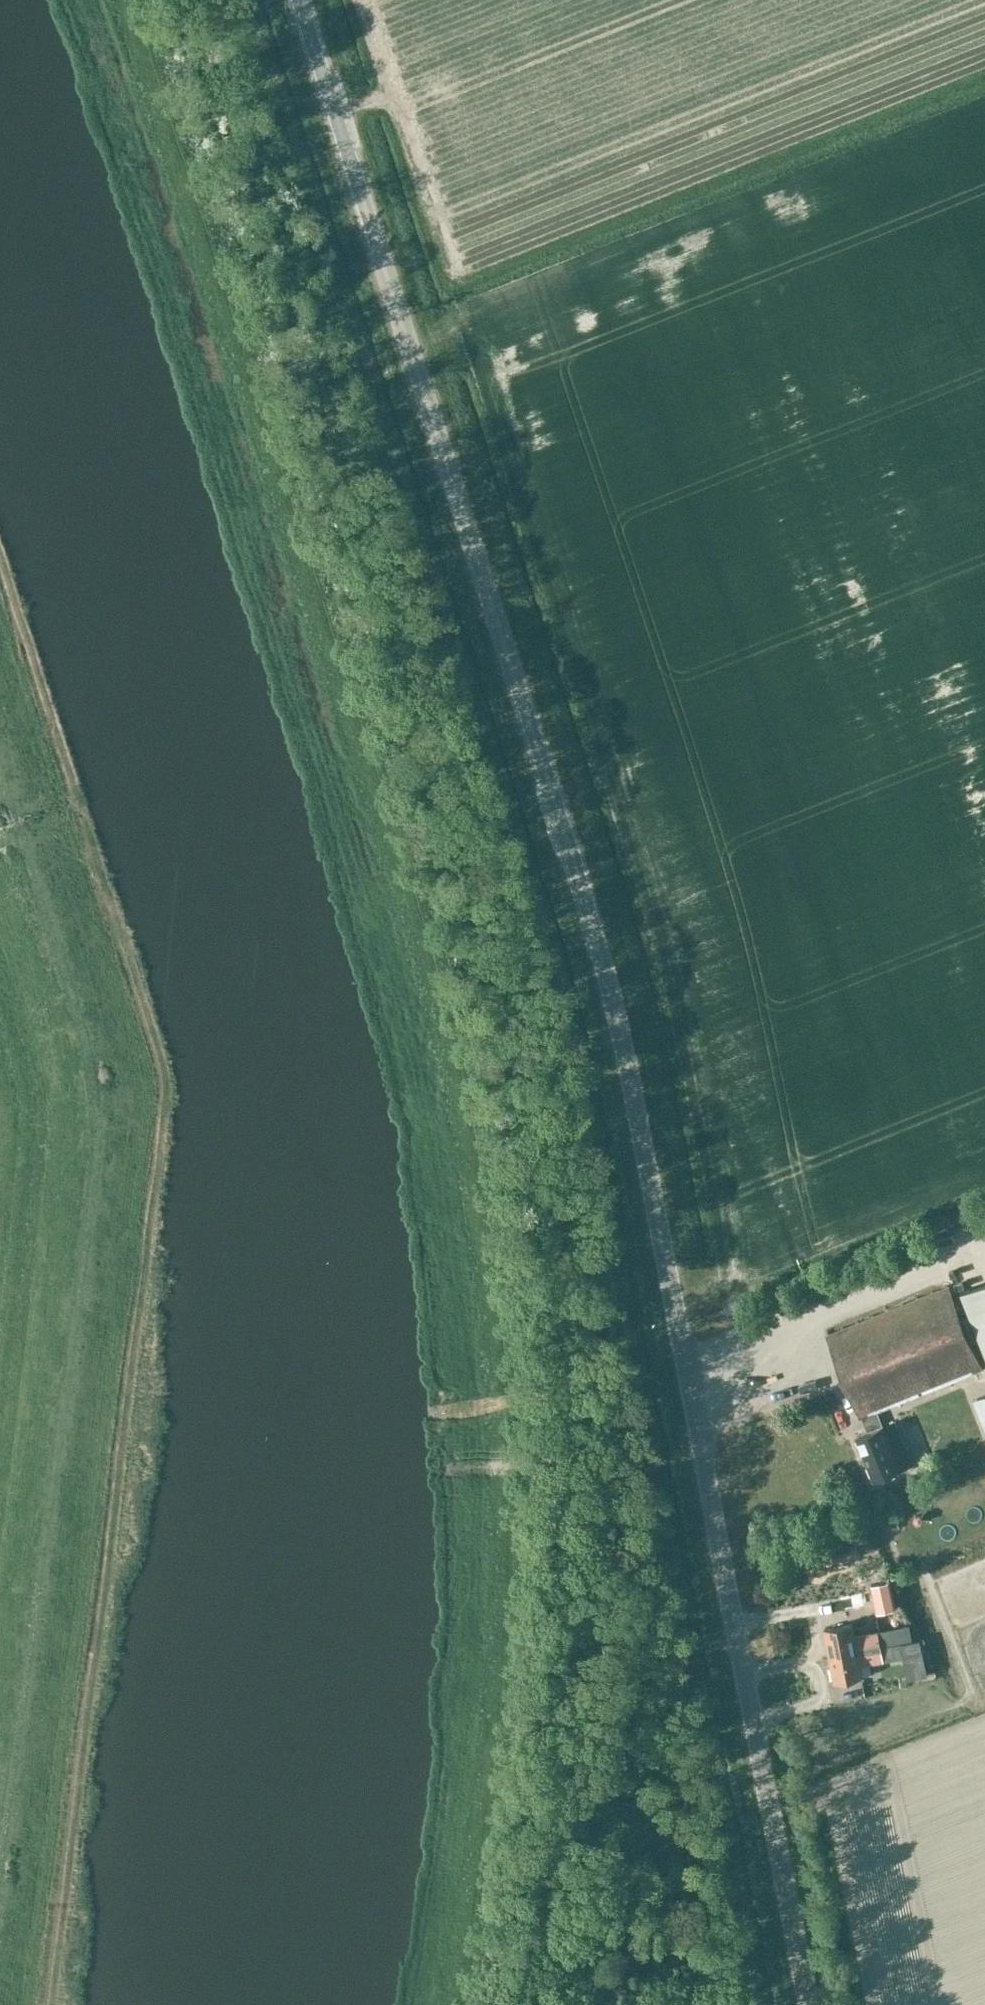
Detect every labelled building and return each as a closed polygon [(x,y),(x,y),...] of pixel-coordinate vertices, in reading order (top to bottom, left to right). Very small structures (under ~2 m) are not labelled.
[(965,1288),(974,1310),(963,1314),(971,1338),(983,1333),(984,1338),(984,1280),(965,1288)] [(878,1411),(984,1369),(971,1338),(963,1314),(950,1283),(827,1333),(861,1418),(866,1431),(859,1433),(876,1477),(902,1468),(884,1424),(883,1424),(878,1411)] [(975,1398),(984,1424),(984,1394),(975,1398)] [(889,1581),(869,1586),(875,1613),(895,1609),(889,1581)] [(851,1622),(824,1628),(830,1655),(883,1643),(880,1629),(854,1635),(851,1622)] [(883,1643),(830,1655),(836,1682),(863,1676),(860,1665),(883,1661),(883,1659),(922,1652),(919,1638),(883,1643)]
